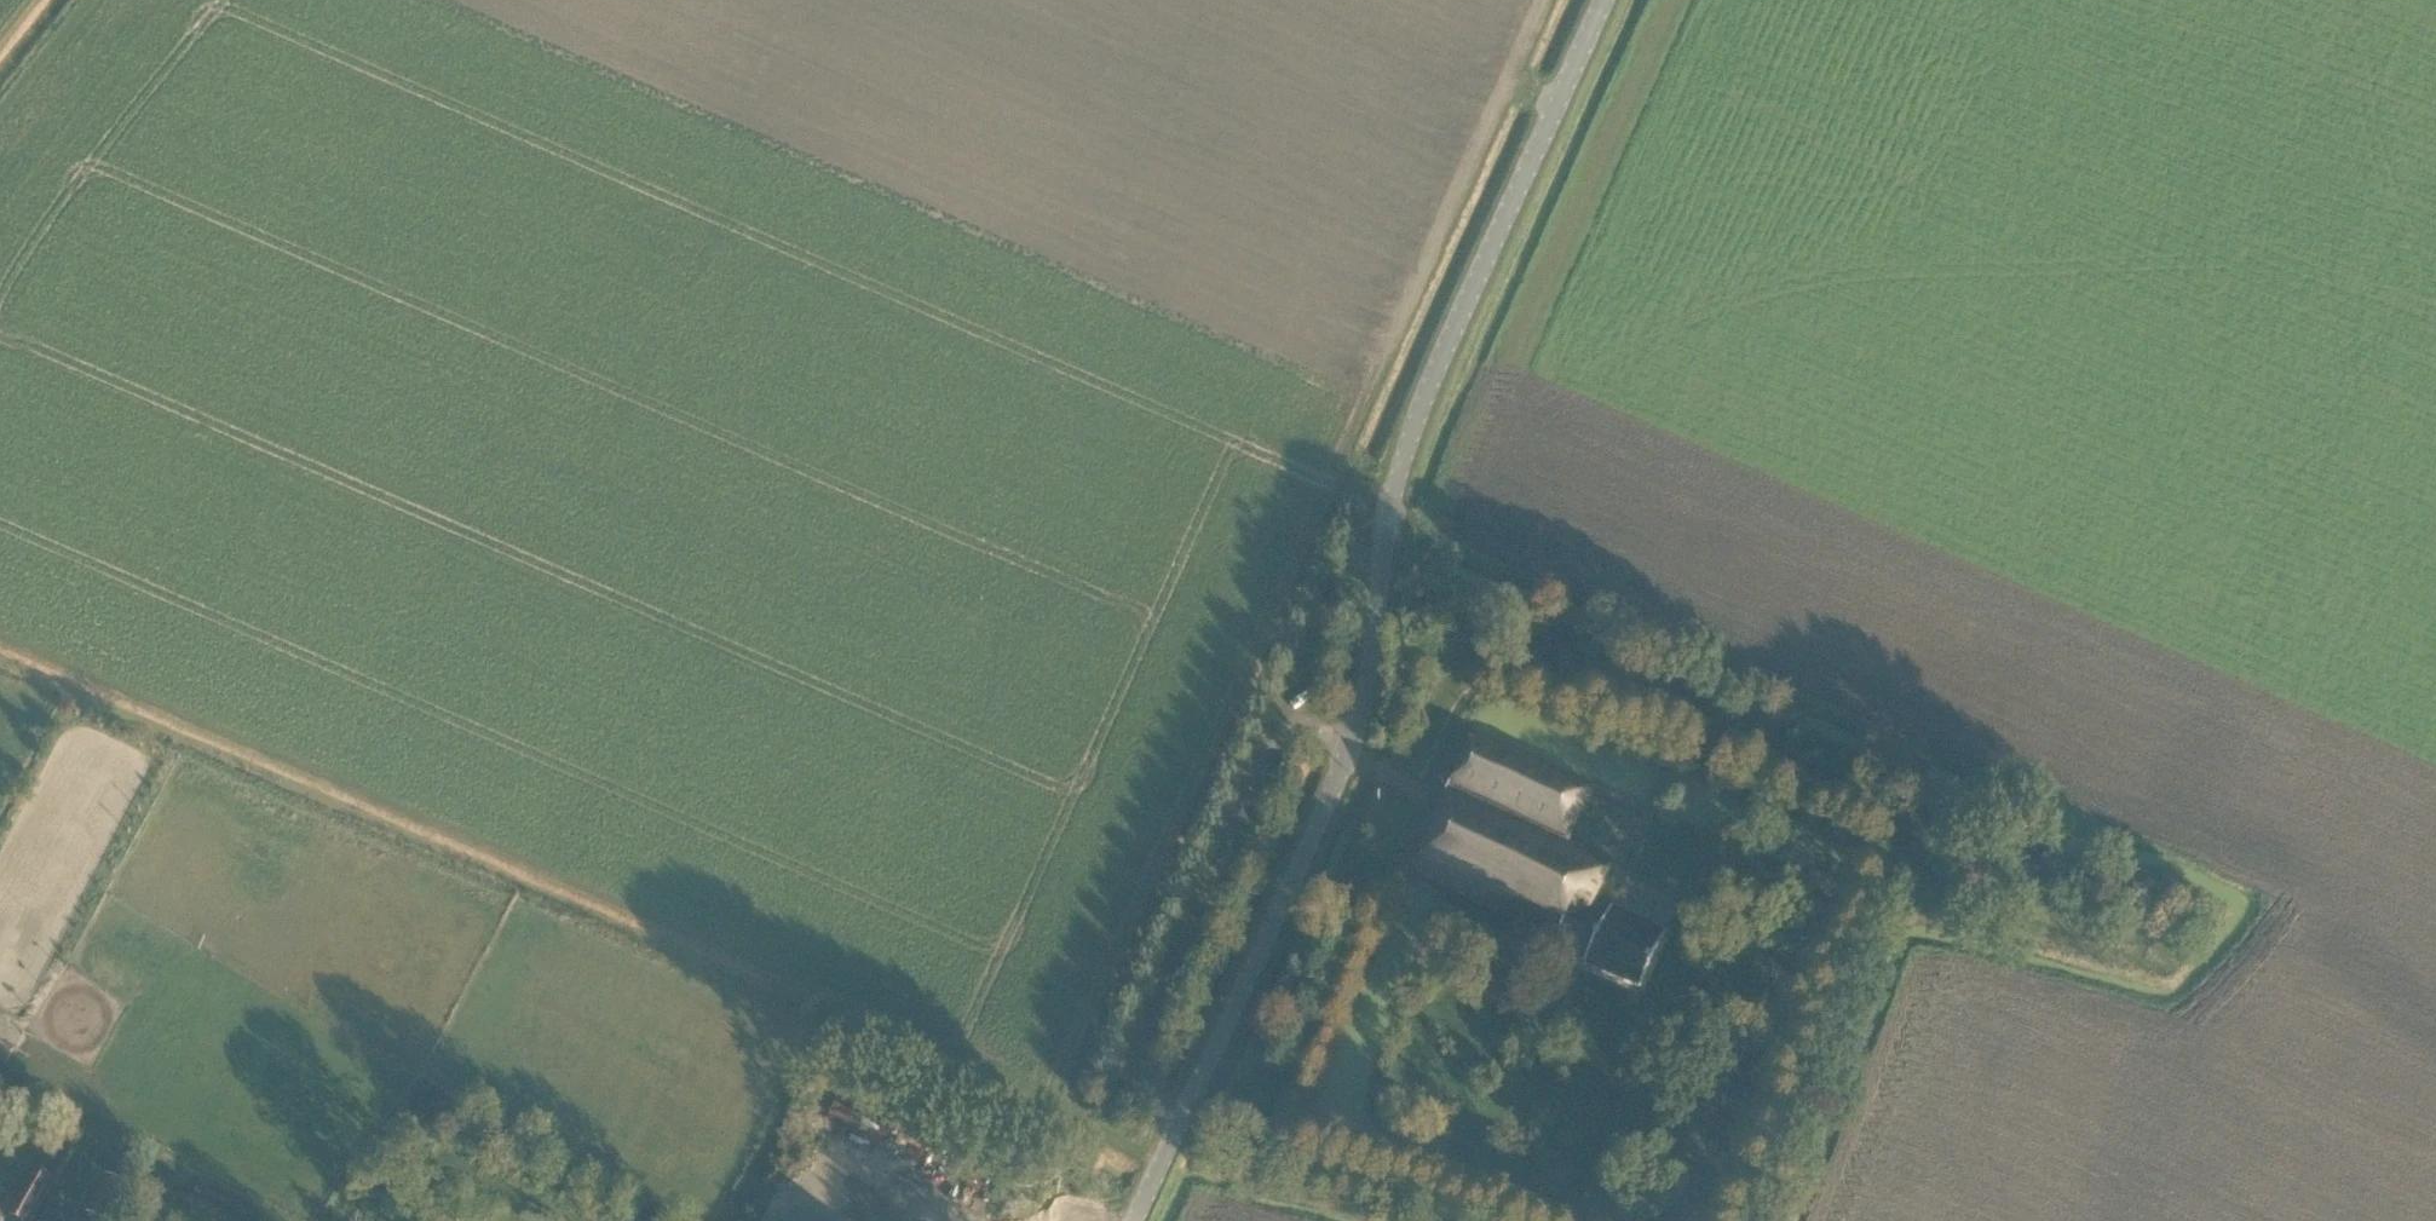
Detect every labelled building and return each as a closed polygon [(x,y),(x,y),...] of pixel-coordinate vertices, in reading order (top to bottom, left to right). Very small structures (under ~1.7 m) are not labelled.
[(1611,907),(1605,920),(1588,913),(1613,867),(1567,845),(1595,792),(1473,736),(1405,879),(1553,952),(1553,951),(1584,965),(1583,966),(1639,991),(1665,934),(1611,907)] [(10,1218),(15,1220),(29,1220),(53,1180),(36,1171),(10,1218)] [(87,1215),(99,1220),(105,1220),(124,1186),(107,1177),(87,1215)] [(49,1212),(44,1220),(66,1220),(49,1212)]
